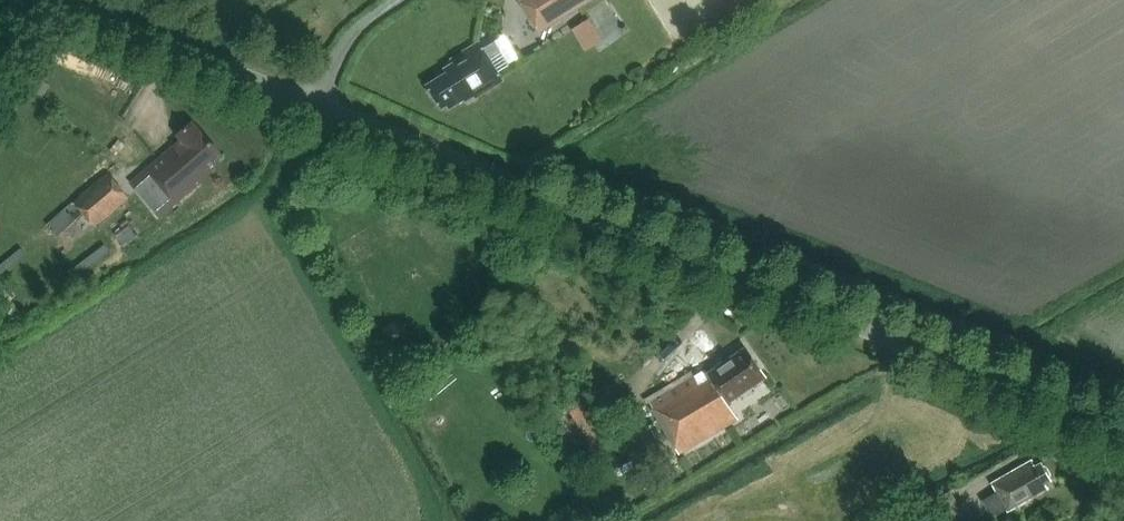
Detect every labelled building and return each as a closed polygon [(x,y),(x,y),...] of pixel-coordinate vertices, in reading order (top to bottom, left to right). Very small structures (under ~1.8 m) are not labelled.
[(541,31),(590,0),(522,0),(541,31)] [(596,16),(578,26),(591,49),(609,38),(596,16)] [(479,42),(452,59),(454,63),(445,68),(448,73),(427,85),(441,108),(447,105),(450,108),(464,99),(466,101),(474,96),(476,97),(503,80),(479,42)] [(30,81),(25,91),(30,94),(38,93),(41,87),(30,81)] [(219,152),(193,122),(177,135),(181,140),(147,169),(176,202),(200,182),(199,180),(219,163),(214,157),(219,152)] [(129,197),(108,172),(47,225),(58,237),(84,214),(95,226),(129,197)] [(124,247),(139,236),(131,225),(116,236),(124,247)] [(679,454),(739,419),(728,403),(766,377),(746,347),(708,374),(706,371),(650,404),(679,454)] [(567,402),(586,435),(603,463),(627,448),(591,387),(567,402)] [(993,483),(998,492),(983,500),(994,518),(1008,510),(1009,511),(1048,488),(1045,484),(1051,480),(1041,463),(1035,467),(1032,461),(993,483)]
